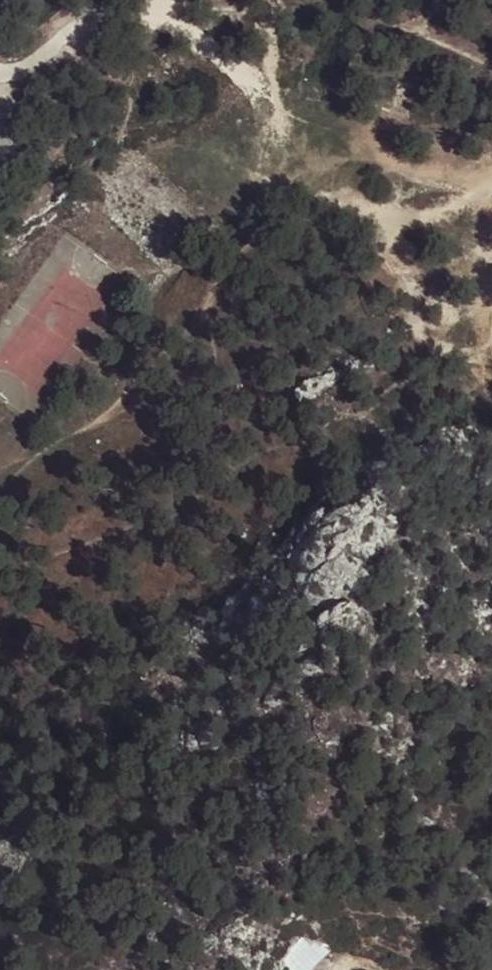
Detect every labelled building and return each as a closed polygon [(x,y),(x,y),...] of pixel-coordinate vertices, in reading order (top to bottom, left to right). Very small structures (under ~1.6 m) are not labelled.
[(296,969),(305,969),(330,946),(301,937),(286,959),(296,969)]
